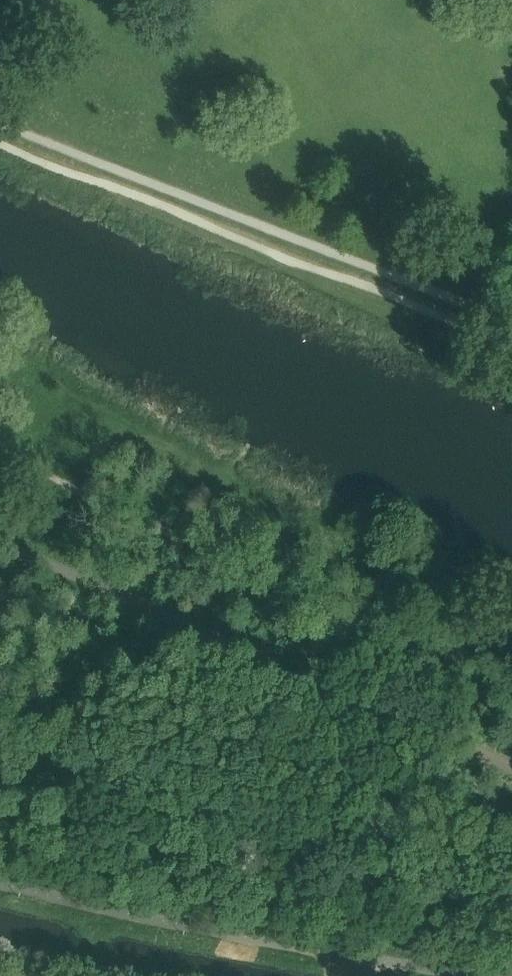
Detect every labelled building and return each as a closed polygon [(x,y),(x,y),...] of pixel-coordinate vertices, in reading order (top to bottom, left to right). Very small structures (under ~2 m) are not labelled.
[(10,963),(7,965),(0,969),(5,975),(18,975),(12,967),(10,963)]
